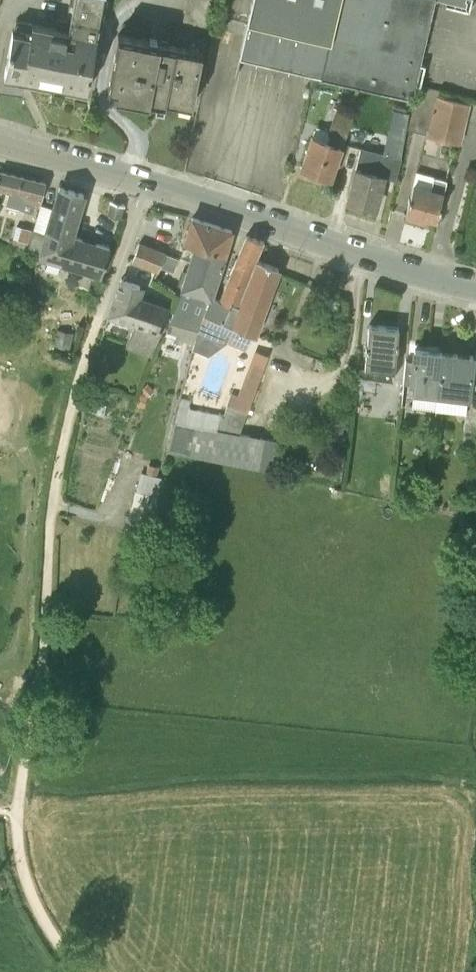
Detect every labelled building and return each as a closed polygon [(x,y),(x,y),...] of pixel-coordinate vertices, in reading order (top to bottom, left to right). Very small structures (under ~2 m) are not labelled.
[(56,26),(15,18),(4,74),(8,75),(8,79),(18,81),(19,77),(23,78),(24,73),(86,85),(86,89),(87,89),(97,34),(103,0),(74,0),(70,20),(58,17),(56,26)] [(315,78),(391,94),(389,102),(412,108),(414,97),(412,97),(415,84),(419,85),(419,84),(420,84),(425,63),(420,62),(435,0),(254,0),(241,60),(315,78)] [(117,78),(114,95),(149,101),(151,95),(192,103),(204,53),(119,36),(110,77),(117,78)] [(438,95),(440,89),(420,84),(419,84),(419,85),(415,84),(412,97),(414,97),(412,108),(408,127),(460,139),(468,103),(438,95)] [(301,167),(330,177),(353,111),(337,105),(328,133),(331,134),(328,144),(312,139),(301,167)] [(360,148),(347,199),(376,207),(383,176),(396,179),(406,139),(389,135),(384,154),(360,148)] [(0,170),(0,189),(9,192),(6,205),(34,212),(36,203),(40,204),(46,182),(0,170)] [(417,171),(406,214),(424,219),(425,215),(437,218),(439,210),(440,210),(441,205),(440,205),(446,179),(417,171)] [(60,186),(46,232),(42,230),(35,251),(40,252),(39,255),(101,274),(110,246),(71,234),(83,193),(60,186)] [(125,204),(110,200),(109,201),(111,202),(108,213),(120,217),(124,205),(125,204)] [(223,255),(231,231),(232,229),(192,216),(184,241),(195,245),(223,255)] [(12,243),(35,251),(42,230),(34,228),(34,230),(18,224),(12,243)] [(264,240),(246,234),(220,298),(211,294),(207,292),(205,298),(182,291),(166,329),(196,341),(200,330),(197,329),(201,312),(201,310),(228,323),(235,305),(242,309),(261,261),(257,259),(264,240)] [(139,242),(132,259),(131,261),(158,272),(165,253),(139,242)] [(180,291),(182,291),(205,298),(207,292),(211,294),(223,255),(195,245),(188,269),(187,269),(180,291)] [(254,335),(254,334),(279,268),(261,261),(242,309),(235,305),(228,323),(201,310),(201,312),(197,329),(200,330),(245,349),(251,334),(254,335)] [(121,278),(109,314),(135,323),(127,348),(152,356),(159,333),(160,333),(169,306),(142,296),(145,286),(121,278)] [(398,327),(369,324),(364,365),(394,369),(397,346),(398,342),(397,341),(398,327)] [(404,384),(408,385),(407,390),(436,394),(441,351),(415,348),(413,360),(406,360),(404,381),(405,381),(404,384)] [(444,395),(468,398),(473,355),(441,351),(436,394),(434,403),(443,404),(444,395)] [(244,358),(237,377),(227,404),(247,411),(264,366),(244,358)] [(148,396),(154,389),(148,382),(140,389),(135,403),(144,406),(148,396)] [(169,452),(200,458),(274,472),(280,441),(280,440),(247,433),(240,432),(218,428),(221,413),(190,407),(192,399),(179,396),(178,404),(169,452)] [(464,428),(475,430),(475,402),(467,401),(464,428)] [(148,464),(146,472),(157,475),(159,466),(148,464)] [(163,477),(157,475),(146,472),(140,471),(129,518),(152,523),(163,477)] [(164,502),(159,519),(183,525),(187,508),(164,502)]
